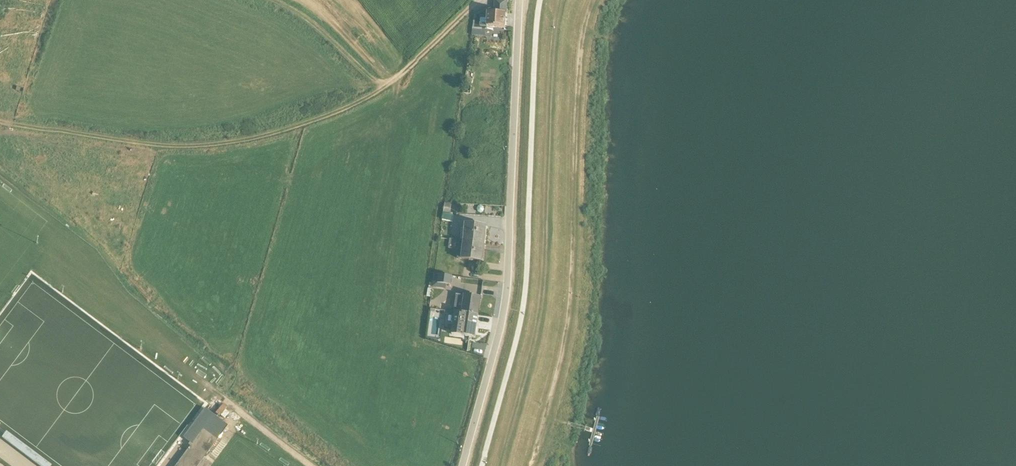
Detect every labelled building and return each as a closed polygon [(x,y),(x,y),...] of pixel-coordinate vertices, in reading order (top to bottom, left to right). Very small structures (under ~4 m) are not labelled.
[(506,23),(507,4),(495,3),(493,15),(488,15),(488,12),(474,18),(473,31),(472,38),(485,39),(486,32),(487,32),(487,29),(505,30),(506,27),(507,23),(506,23)] [(452,206),(445,204),(443,222),(452,224),(453,218),(450,217),(452,206)] [(462,231),(460,241),(484,245),(486,229),(465,226),(465,231),(462,231)] [(484,245),(450,239),(448,249),(458,251),(457,260),(482,263),(484,245)] [(446,287),(447,280),(451,281),(453,270),(446,268),(444,278),(437,276),(435,285),(446,287)] [(454,313),(478,317),(481,298),(455,295),(452,313),(454,313)] [(475,339),(476,334),(478,317),(454,313),(454,316),(447,315),(446,328),(450,329),(450,327),(452,328),(451,335),(469,338),(475,339)] [(227,427),(204,409),(183,438),(189,443),(187,446),(189,447),(175,465),(198,465),(227,427)]
